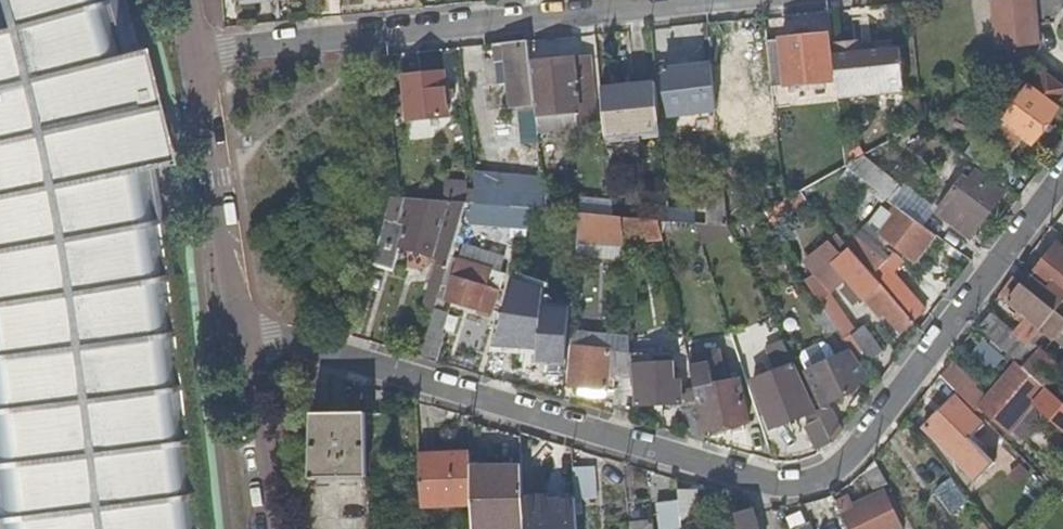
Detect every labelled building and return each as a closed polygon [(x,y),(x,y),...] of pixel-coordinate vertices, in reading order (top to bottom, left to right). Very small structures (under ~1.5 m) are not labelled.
[(322,14),(341,12),(340,0),(321,0),(322,14)] [(1040,43),(1036,0),(993,0),(998,47),(1040,43)] [(672,60),(668,26),(653,28),(656,62),(672,60)] [(828,33),(768,39),(772,82),(799,79),(832,76),(828,33)] [(864,39),(834,41),(838,80),(840,98),(907,91),(902,46),(865,49),(864,39)] [(527,136),(539,135),(536,108),(532,68),(530,40),(498,44),(502,84),(510,83),(513,108),(524,107),(527,136)] [(480,78),(480,71),(478,55),(462,56),(465,88),(470,88),(470,85),(469,79),(480,78)] [(536,62),(540,103),(565,101),(566,110),(581,109),(583,123),(599,122),(592,56),(536,62)] [(721,142),(777,136),(775,105),(746,108),(745,101),(741,62),(713,65),(718,110),(721,142)] [(669,115),(718,110),(713,65),(713,64),(664,69),(669,115)] [(496,70),(480,71),(480,78),(469,79),(470,85),(498,83),(496,70)] [(1062,96),(1062,83),(1048,72),(1035,89),(1030,86),(1004,120),(1034,144),(1060,109),(1056,106),(1062,96)] [(410,119),(450,115),(446,73),(406,76),(410,119)] [(658,83),(603,88),(608,139),(663,134),(658,83)] [(745,101),(746,108),(775,105),(774,98),(745,101)] [(549,107),(536,108),(539,135),(539,136),(547,136),(546,130),(552,130),(549,107)] [(988,148),(976,163),(999,181),(1012,165),(988,148)] [(903,185),(864,156),(847,165),(876,187),(892,199),(903,185)] [(863,198),(876,187),(847,165),(835,173),(809,187),(831,212),(856,190),(863,198)] [(709,177),(709,224),(728,225),(729,225),(724,167),(715,167),(716,176),(709,177)] [(968,182),(964,178),(937,214),(970,239),(1004,194),(976,172),(968,182)] [(445,186),(445,199),(468,202),(476,203),(475,189),(445,186)] [(424,306),(436,309),(438,305),(444,284),(452,257),(456,243),(468,202),(445,199),(439,199),(400,196),(394,195),(374,263),(395,269),(402,246),(439,256),(424,306)] [(581,199),(545,196),(546,209),(567,211),(581,212),(581,199)] [(867,234),(851,249),(911,317),(924,306),(890,268),(900,258),(892,250),(893,248),(884,238),(886,236),(918,260),(936,235),(906,213),(907,211),(897,203),(890,212),(883,206),(870,223),(877,229),(870,237),(867,234)] [(517,220),(532,222),(536,208),(519,207),(517,220)] [(578,242),(626,244),(626,238),(625,216),(616,216),(581,212),(579,228),(578,242)] [(626,238),(665,238),(661,220),(625,216),(626,238)] [(665,241),(700,233),(697,223),(671,221),(661,220),(665,238),(665,241)] [(700,226),(701,244),(726,243),(725,225),(700,226)] [(573,255),(572,227),(529,229),(530,257),(573,255)] [(1062,245),(1058,242),(1033,275),(1026,270),(1019,280),(1057,311),(1062,303),(1062,246),(1062,245)] [(899,329),(911,317),(851,249),(848,245),(815,274),(826,286),(841,272),(844,275),(858,291),(881,317),(885,313),(899,329)] [(503,273),(452,257),(444,284),(451,286),(447,298),(491,312),(503,273)] [(858,291),(844,275),(835,283),(849,299),(858,291)] [(1057,311),(1019,280),(1014,276),(1001,294),(1019,309),(1014,315),(1023,322),(1015,332),(993,313),(980,328),(1025,368),(1048,388),(1062,371),(1062,368),(1032,341),(1042,328),(1056,340),(1051,346),(1062,355),(1062,316),(1057,311)] [(544,311),(548,290),(512,282),(495,361),(562,375),(574,318),(544,311)] [(452,309),(438,305),(436,309),(422,356),(438,361),(447,331),(445,331),(452,309)] [(829,338),(839,330),(823,306),(812,313),(829,338)] [(869,324),(846,340),(856,355),(865,349),(873,360),(886,351),(869,324)] [(574,345),(632,351),(631,337),(573,331),(572,344),(574,345)] [(971,357),(996,372),(1007,354),(982,339),(971,357)] [(843,366),(851,354),(844,342),(838,345),(842,353),(831,359),(837,369),(843,366)] [(614,408),(635,414),(634,383),(632,353),(632,351),(574,345),(570,386),(614,390),(614,408)] [(719,346),(688,352),(696,386),(698,386),(707,430),(749,422),(741,378),(727,381),(719,346)] [(791,373),(797,370),(785,346),(769,353),(777,371),(788,366),(791,373)] [(683,401),(689,436),(707,441),(696,386),(681,389),(682,386),(681,379),(672,380),(671,361),(654,362),(653,351),(632,353),(634,383),(637,383),(638,405),(683,401)] [(837,369),(831,359),(831,358),(808,371),(825,405),(853,391),(865,375),(851,354),(843,366),(837,369)] [(1062,426),(1062,401),(1048,388),(1025,368),(996,400),(994,400),(993,401),(976,386),(977,384),(953,363),(942,375),(981,413),(986,410),(1010,432),(1037,403),(1062,426)] [(800,376),(797,370),(791,373),(788,366),(777,371),(782,383),(800,376)] [(800,376),(782,383),(761,391),(766,404),(764,405),(772,428),(815,412),(807,390),(805,391),(800,376)] [(956,397),(926,426),(978,479),(995,462),(971,438),(985,425),(956,397)] [(832,409),(819,413),(821,417),(833,442),(836,439),(843,430),(832,409)] [(312,477),(371,478),(370,441),(369,414),(313,413),(312,477)] [(386,414),(369,414),(370,441),(387,441),(386,414)] [(818,449),(833,442),(821,417),(806,424),(818,449)] [(472,454),(421,456),(423,506),(474,503),(472,468),(472,454)] [(578,513),(577,496),(576,470),(575,455),(562,456),(563,483),(524,485),(525,507),(535,507),(537,528),(555,528),(569,528),(568,514),(578,513)] [(875,490),(888,482),(876,460),(867,471),(865,473),(875,490)] [(1022,486),(1032,469),(1018,461),(1009,478),(1022,486)] [(525,507),(524,485),(523,465),(472,468),(474,503),(476,528),(527,528),(525,507)] [(598,469),(576,470),(577,496),(599,494),(598,469)] [(1043,476),(1062,496),(1062,495),(1062,475),(1058,481),(1048,470),(1043,476)] [(950,516),(969,504),(952,477),(934,489),(950,516)] [(840,493),(836,495),(835,496),(851,528),(900,528),(884,494),(853,508),(847,496),(843,498),(840,493)] [(835,496),(822,501),(816,502),(829,528),(851,528),(835,496)] [(686,527),(682,499),(658,503),(662,528),(670,528),(686,527)] [(753,508),(737,512),(741,528),(759,528),(753,508)] [(1014,528),(1030,528),(1023,521),(1014,528)]
